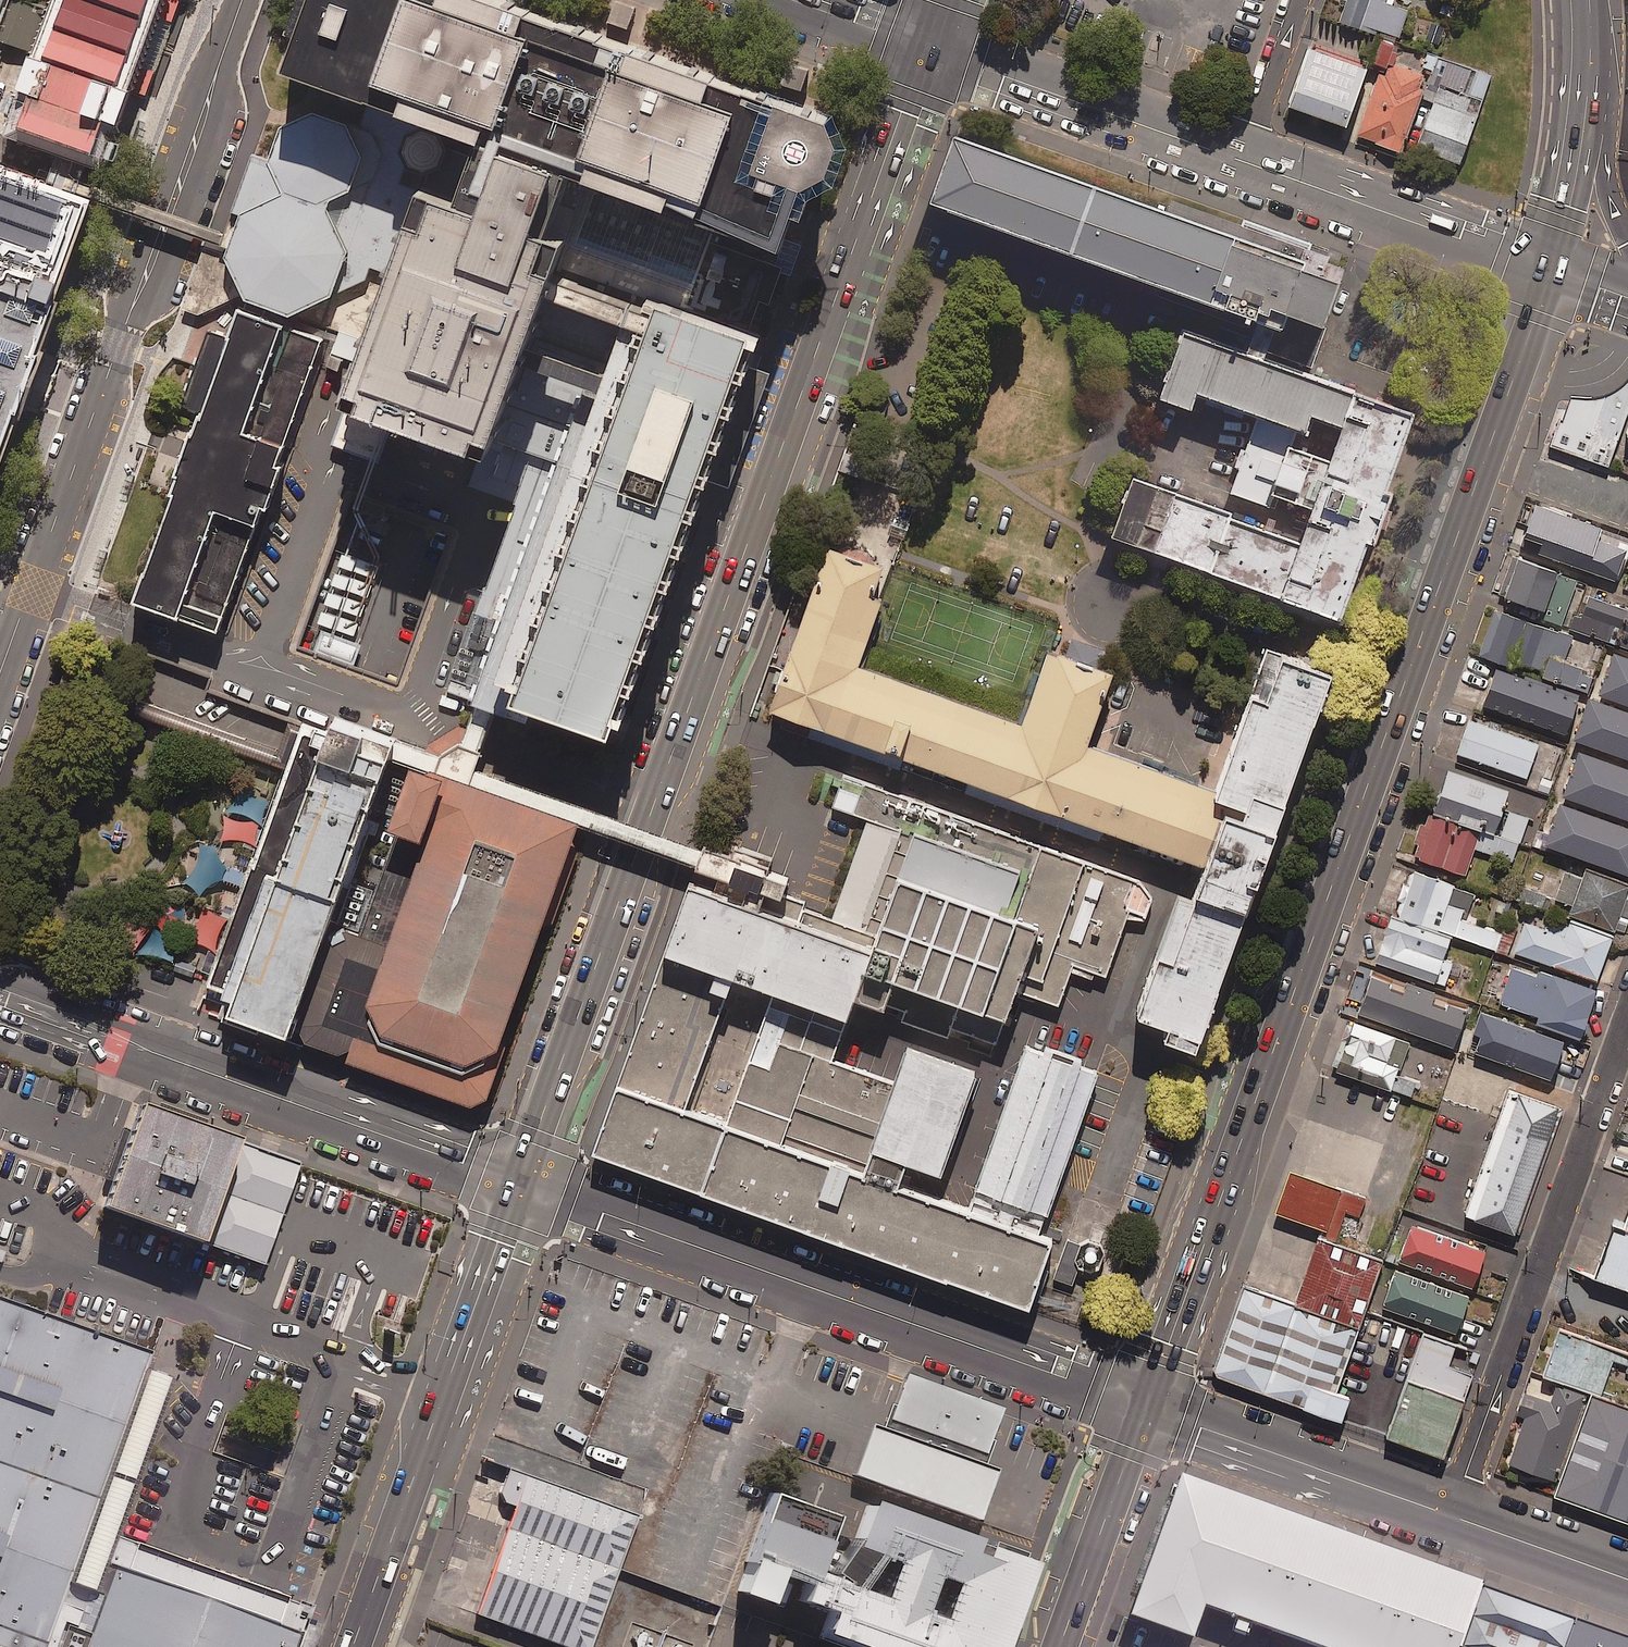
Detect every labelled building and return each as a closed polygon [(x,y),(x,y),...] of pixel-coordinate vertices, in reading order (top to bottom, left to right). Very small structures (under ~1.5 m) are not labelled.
[(11,117),(76,141),(92,147),(146,0),(55,0),(11,117)] [(537,0),(313,0),(291,60),(377,91),(491,132),(467,200),(430,186),(398,274),(374,340),(353,398),(497,451),(502,439),(530,358),(534,347),(538,335),(554,290),(562,270),(565,260),(572,242),(576,233),(562,228),(584,167),(796,242),(798,244),(824,174),(845,116),(842,110),(792,92),(537,0)] [(618,0),(612,0),(605,22),(632,30),(639,7),(618,0)] [(1342,23),(1399,41),(1408,12),(1385,5),(1386,0),(1349,0),(1342,23)] [(1398,48),(1381,42),(1372,68),(1381,71),(1358,138),(1403,154),(1430,76),(1392,63),(1398,48)] [(1371,64),(1313,44),(1290,109),(1349,130),(1371,64)] [(817,71),(787,61),(780,81),(809,91),(817,71)] [(1491,77),(1449,62),(1443,82),(1435,79),(1428,100),(1435,102),(1418,150),(1461,165),(1491,77)] [(208,237),(183,308),(198,315),(245,295),(293,312),(374,340),(398,274),(430,186),(467,200),(491,132),(377,91),(365,123),(352,119),(317,107),(283,123),(271,157),(255,151),(227,228),(212,224),(210,231),(208,237)] [(1316,269),(1318,263),(1307,259),(1313,243),(1246,219),(1244,224),(1173,199),(1170,207),(966,134),(941,203),(1296,330),(1302,314),(1339,327),(1355,283),(1316,269)] [(572,242),(696,285),(689,305),(765,332),(796,242),(584,167),(562,228),(576,233),(572,242)] [(87,200),(56,189),(0,168),(0,438),(87,200)] [(696,285),(572,242),(565,260),(562,270),(554,290),(538,335),(534,347),(530,358),(502,439),(497,451),(502,452),(493,476),(520,485),(514,502),(515,503),(449,689),(477,699),(476,701),(494,707),(531,720),(536,707),(621,737),(765,332),(689,305),(696,285)] [(326,338),(240,307),(229,337),(209,330),(182,404),(203,411),(199,421),(195,431),(173,492),(134,602),(220,632),(326,338)] [(1423,416),(1192,334),(1169,399),(1200,410),(1206,394),(1263,414),(1234,495),(1274,509),(1278,497),(1318,511),(1307,543),(1238,518),(1240,513),(1140,477),(1118,537),(1350,620),(1378,541),(1384,544),(1401,497),(1394,495),(1423,416)] [(1627,407),(1627,377),(1627,379),(1619,387),(1611,392),(1602,395),(1591,397),(1579,397),(1569,396),(1548,446),(1607,467),(1627,407)] [(1611,550),(1604,548),(1607,537),(1565,523),(1567,518),(1548,512),(1534,553),(1588,571),(1586,575),(1622,587),(1627,572),(1606,565),(1611,550)] [(774,710),(1221,866),(1208,905),(1188,898),(1154,992),(1145,1020),(1179,1032),(1175,1043),(1208,1055),(1343,673),(1277,650),(1227,791),(1095,745),(1120,673),(1106,668),(1112,651),(1074,638),(1067,658),(1054,654),(1028,725),(862,667),(885,601),(879,599),(890,566),(832,546),(774,710)] [(1516,559),(1502,595),(1540,609),(1537,617),(1559,626),(1576,581),(1516,559)] [(1613,643),(1624,610),(1586,596),(1575,629),(1613,643)] [(1624,610),(1613,643),(1627,648),(1627,611),(1624,610)] [(1592,672),(1562,663),(1570,637),(1493,612),(1479,654),(1508,664),(1510,658),(1544,669),(1541,679),(1585,693),(1592,672)] [(319,651),(352,661),(358,643),(325,633),(319,651)] [(1613,652),(1597,693),(1627,704),(1627,658),(1613,652)] [(1575,698),(1495,669),(1482,703),(1563,732),(1575,698)] [(1587,698),(1572,738),(1627,758),(1627,713),(1587,698)] [(332,730),(304,720),(288,768),(201,1010),(290,1040),(396,746),(399,738),(337,716),(332,730)] [(1537,745),(1469,721),(1458,753),(1525,777),(1537,745)] [(1578,750),(1562,795),(1627,819),(1627,769),(1578,750)] [(433,769),(419,765),(360,933),(348,928),(334,935),(301,1027),(308,1046),(473,1108),(489,1098),(507,1049),(504,1042),(545,927),(556,923),(579,852),(576,842),(583,822),(461,777),(435,768),(433,769)] [(1507,792),(1446,770),(1430,815),(1428,814),(1413,856),(1464,874),(1473,847),(1511,861),(1527,818),(1501,809),(1507,792)] [(704,857),(596,1155),(1032,1311),(1057,1242),(1045,1238),(968,1211),(939,1201),(903,1188),(911,1167),(947,1179),(984,1076),(912,1050),(901,1078),(842,1057),(861,1002),(893,1013),(895,1008),(906,1012),(902,1024),(951,1041),(955,1030),(997,1045),(1006,1021),(1012,1023),(1023,991),(1060,1004),(1074,964),(1107,975),(1130,910),(1147,916),(1154,898),(1141,882),(845,776),(843,779),(834,806),(868,818),(832,918),(805,909),(807,903),(788,896),(792,882),(789,877),(711,850),(707,848),(704,857)] [(1558,804),(1544,844),(1627,874),(1627,828),(1558,804)] [(1586,868),(1582,880),(1565,874),(1556,899),(1574,906),(1571,915),(1622,934),(1627,917),(1627,884),(1586,868)] [(1397,914),(1450,933),(1505,954),(1511,938),(1461,920),(1471,893),(1408,870),(1392,912),(1397,914)] [(1548,898),(1518,886),(1512,899),(1543,911),(1548,898)] [(1450,933),(1397,914),(1396,917),(1392,915),(1375,961),(1443,986),(1452,963),(1441,959),(1450,933)] [(1566,926),(1551,921),(1549,927),(1525,919),(1514,952),(1596,979),(1611,932),(1569,918),(1566,926)] [(1554,981),(1512,967),(1500,1003),(1534,1015),(1532,1022),(1579,1038),(1595,990),(1556,976),(1554,981)] [(1464,1038),(1418,1022),(1429,990),(1371,969),(1364,988),(1370,990),(1361,1016),(1460,1051),(1464,1038)] [(1417,1078),(1400,1073),(1411,1039),(1349,1019),(1333,1069),(1411,1095),(1417,1078)] [(1563,1044),(1494,1020),(1483,1053),(1552,1077),(1563,1044)] [(1048,1053),(1027,1046),(968,1211),(1045,1238),(1062,1191),(1103,1073),(1085,1067),(1087,1061),(1050,1048),(1048,1053)] [(1569,1104),(1521,1086),(1473,1218),(1521,1236),(1569,1104)] [(245,1140),(143,1104),(116,1181),(107,1206),(209,1242),(245,1140)] [(246,1145),(211,1244),(265,1264),(301,1164),(246,1145)] [(1359,1191),(1293,1167),(1278,1208),(1343,1232),(1359,1191)] [(1498,1246),(1422,1219),(1406,1263),(1482,1290),(1498,1246)] [(1595,1276),(1627,1287),(1627,1229),(1623,1227),(1613,1224),(1595,1276)] [(1303,1297),(1374,1323),(1397,1260),(1326,1234),(1303,1297)] [(1082,1245),(1068,1240),(1054,1278),(1074,1286),(1080,1270),(1076,1260),(1082,1245)] [(1089,1248),(1087,1249),(1085,1250),(1084,1252),(1084,1254),(1084,1256),(1085,1258),(1086,1260),(1088,1261),(1090,1262),(1093,1261),(1095,1260),(1096,1259),(1097,1257),(1097,1256),(1097,1254),(1097,1252),(1096,1250),(1094,1249),(1093,1248),(1091,1248),(1089,1248)] [(1483,1296),(1404,1267),(1393,1299),(1472,1328),(1483,1296)] [(1303,1297),(1251,1279),(1217,1372),(1340,1416),(1374,1323),(1303,1297)] [(46,1646),(77,1646),(114,1537),(171,1379),(147,1370),(153,1352),(0,1297),(0,1630),(46,1646)] [(1560,1328),(1543,1375),(1600,1395),(1613,1360),(1627,1365),(1625,1372),(1627,1373),(1627,1352),(1560,1328)] [(1477,1376),(1419,1356),(1391,1431),(1449,1452),(1477,1376)] [(1006,1406),(911,1372),(896,1411),(992,1445),(1006,1406)] [(1579,1411),(1523,1391),(1515,1414),(1524,1417),(1508,1462),(1555,1479),(1579,1411)] [(1590,1393),(1553,1495),(1627,1522),(1627,1407),(1590,1393)] [(1010,1465),(877,1417),(857,1470),(991,1518),(1010,1465)] [(1248,1602),(1283,1506),(1186,1471),(1135,1613),(1195,1635),(1207,1601),(1244,1615),(1248,1602)] [(527,1475),(477,1615),(566,1646),(592,1646),(621,1568),(639,1516),(527,1475)] [(857,1506),(810,1637),(838,1646),(992,1646),(1022,1566),(857,1506)] [(1498,1584),(1283,1506),(1248,1602),(1374,1646),(1475,1646),(1476,1644),(1498,1584)] [(114,1537),(77,1646),(302,1646),(315,1609),(114,1537)] [(1498,1584),(1476,1644),(1485,1646),(1576,1646),(1587,1616),(1498,1584)] [(1587,1616),(1576,1646),(1627,1646),(1627,1631),(1587,1616)] [(0,1630),(0,1646),(46,1646),(0,1630)]
